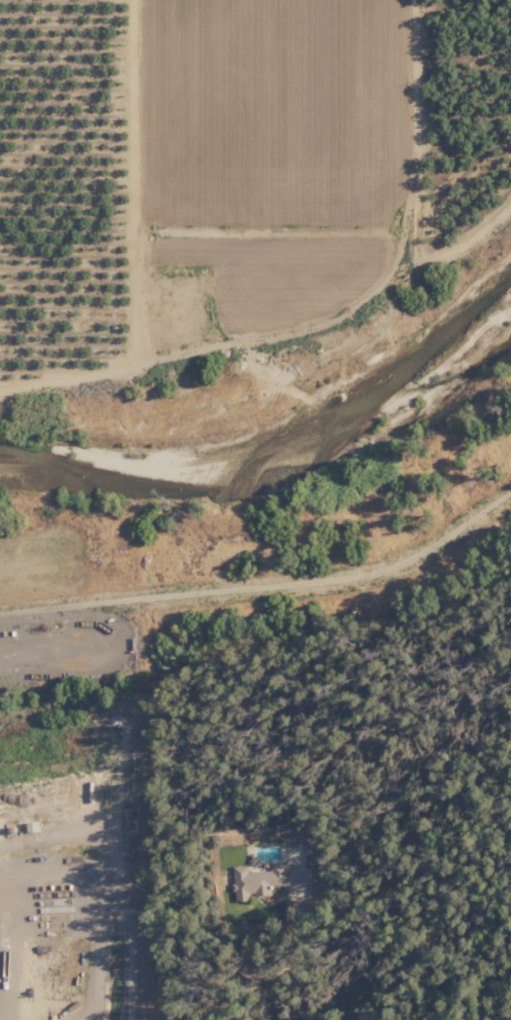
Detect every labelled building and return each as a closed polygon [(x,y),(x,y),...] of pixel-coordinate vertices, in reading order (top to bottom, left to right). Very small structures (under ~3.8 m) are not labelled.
[(234,866),(236,900),(250,900),(250,894),(271,894),(271,884),(288,883),(287,861),(271,862),(271,870),(248,871),(248,865),(234,866)]
